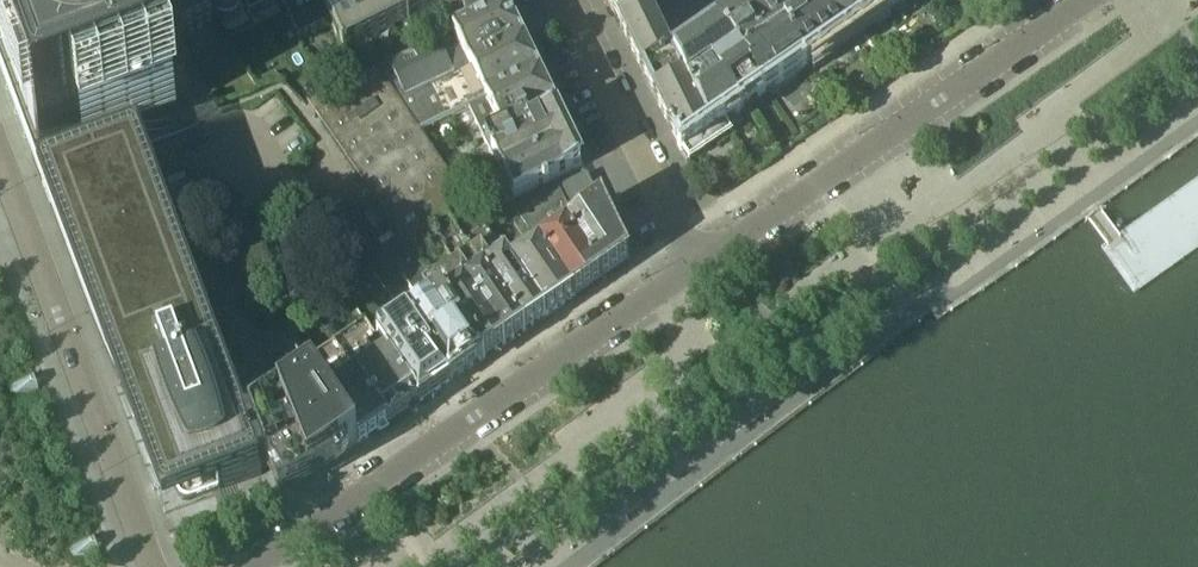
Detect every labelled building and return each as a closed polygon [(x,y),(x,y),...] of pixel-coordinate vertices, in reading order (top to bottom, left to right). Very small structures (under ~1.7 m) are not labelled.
[(10,102),(29,151),(89,314),(94,325),(117,386),(115,387),(169,532),(269,496),(260,471),(266,468),(263,459),(276,455),(263,422),(251,427),(250,424),(247,426),(137,131),(131,114),(173,99),(136,0),(0,0),(0,74),(10,102)] [(184,35),(214,21),(204,0),(166,0),(184,35)] [(239,12),(239,10),(239,9),(257,0),(204,0),(214,21),(222,17),(223,18),(224,19),(225,19),(228,20),(230,20),(231,20),(232,20),(234,19),(235,19),(236,18),(237,17),(238,16),(238,14),(239,13),(239,12)] [(278,0),(269,4),(277,21),(286,17),(300,45),(331,29),(317,0),(278,0)] [(361,48),(440,10),(453,36),(505,8),(501,0),(317,0),(331,29),(345,56),(361,48)] [(619,26),(649,12),(644,0),(607,0),(619,26)] [(760,2),(804,65),(845,37),(819,0),(762,0),(760,2)] [(845,37),(886,10),(879,0),(819,0),(845,37)] [(886,10),(900,0),(879,0),(886,10)] [(718,30),(719,31),(729,46),(754,82),(754,92),(757,97),(804,65),(760,2),(718,30)] [(469,70),(522,44),(505,8),(453,36),(392,66),(408,100),(436,86),(447,81),(469,70)] [(708,132),(674,62),(649,12),(619,26),(676,141),(675,141),(677,145),(680,152),(708,132)] [(719,31),(711,36),(674,62),(708,132),(757,97),(754,92),(754,82),(729,46),(719,31)] [(554,109),(522,44),(469,70),(436,86),(408,100),(399,104),(441,164),(485,143),(554,109)] [(361,48),(345,56),(358,82),(375,74),(361,48)] [(441,164),(399,104),(378,72),(375,74),(358,82),(307,104),(372,198),(397,239),(403,248),(425,233),(446,219),(468,204),(441,164)] [(582,166),(554,109),(485,143),(513,201),(582,166)] [(596,194),(586,175),(558,189),(567,208),(596,194)] [(628,260),(603,208),(601,205),(575,223),(567,208),(558,189),(513,212),(533,241),(538,249),(571,299),(599,280),(628,260)] [(481,215),(504,200),(498,191),(475,205),(481,215)] [(544,318),(510,268),(468,204),(446,219),(523,332),(544,318)] [(327,219),(299,229),(309,244),(325,233),(326,235),(334,230),(327,219)] [(523,332),(446,219),(425,233),(502,347),(523,332)] [(502,347),(425,233),(403,248),(412,261),(481,361),(502,347)] [(336,234),(313,250),(319,258),(342,242),(336,234)] [(481,361),(412,261),(403,248),(397,239),(382,250),(396,271),(414,297),(419,298),(427,309),(406,323),(430,357),(448,383),(481,361)] [(571,299),(538,249),(533,241),(517,252),(523,259),(510,268),(544,318),(571,299)] [(406,323),(377,343),(418,403),(448,383),(430,357),(406,323)] [(357,445),(418,403),(377,343),(364,324),(330,346),(301,366),(311,380),(314,383),(312,384),(315,389),(357,446),(357,445)] [(357,446),(315,389),(312,384),(314,383),(311,380),(274,405),(249,423),(250,424),(251,427),(263,422),(276,455),(263,459),(287,494),(304,482),(357,446)]
